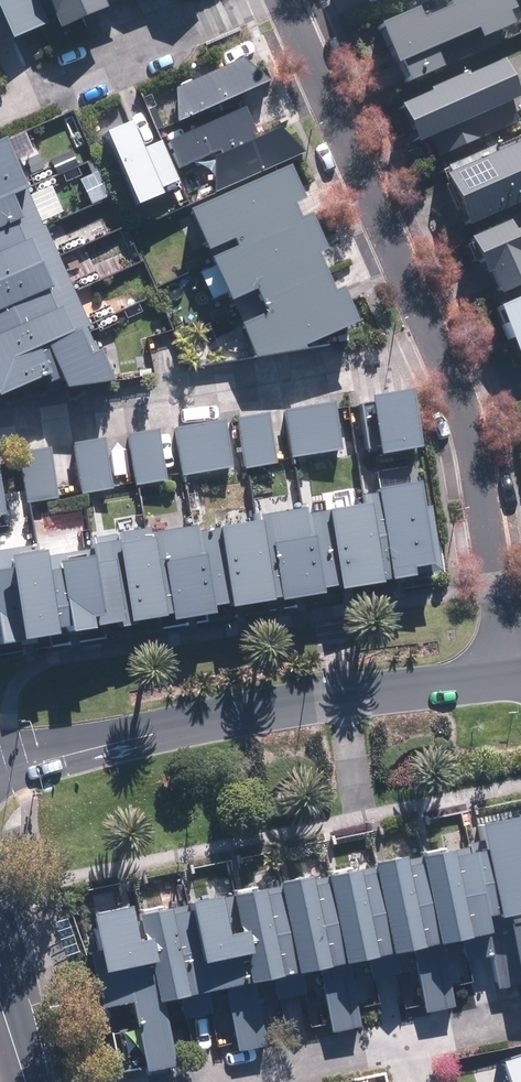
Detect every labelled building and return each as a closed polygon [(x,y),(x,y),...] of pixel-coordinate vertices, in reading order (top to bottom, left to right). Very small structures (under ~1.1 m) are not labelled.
[(4,42),(6,46),(45,29),(33,0),(0,0),(0,43),(4,42)] [(51,36),(98,17),(92,3),(98,0),(34,0),(51,36)] [(411,82),(449,65),(440,44),(480,26),(485,37),(519,22),(513,8),(520,5),(520,1),(520,0),(452,0),(451,0),(454,5),(427,17),(422,5),(384,22),(411,82)] [(442,154),(520,121),(520,120),(512,99),(520,96),(520,92),(506,57),(472,71),(471,69),(435,84),(438,89),(405,103),(421,139),(434,133),(442,154)] [(173,127),(264,87),(239,63),(172,91),(173,127)] [(211,197),(303,157),(277,132),(253,142),(251,138),(252,137),(241,111),(166,143),(177,170),(217,153),(218,157),(211,160),(211,197)] [(124,128),(96,140),(128,212),(155,200),(152,194),(175,183),(157,143),(135,153),(124,128)] [(472,223),(520,201),(520,140),(449,172),(472,223)] [(0,163),(0,399),(39,383),(41,389),(50,386),(55,398),(104,389),(90,356),(79,361),(68,334),(83,327),(42,227),(35,230),(13,177),(7,179),(0,163)] [(277,173),(180,217),(199,258),(225,247),(228,254),(202,266),(221,308),(228,305),(238,328),(231,331),(246,365),(295,359),(293,354),(346,330),(331,296),(323,300),(305,261),(314,257),(299,223),(289,227),(282,212),(293,208),(277,173)] [(520,284),(520,227),(517,228),(513,219),(471,238),(487,273),(493,271),(503,292),(520,284)] [(485,314),(511,369),(520,364),(520,298),(485,314)] [(412,456),(401,396),(363,403),(373,462),(412,456)] [(336,457),(327,406),(281,414),(289,465),(336,457)] [(272,468),(262,416),(233,421),(242,473),(272,468)] [(228,471),(220,423),(171,431),(179,479),(228,471)] [(163,486),(154,432),(124,437),(134,491),(163,486)] [(108,493),(99,440),(69,446),(79,498),(108,493)] [(54,502),(46,451),(15,456),(24,507),(54,502)] [(423,579),(407,489),(360,498),(376,587),(423,579)] [(374,589),(359,511),(300,521),(314,600),(374,589)] [(311,602),(295,514),(252,522),(268,610),(311,602)] [(264,608),(250,528),(192,539),(207,618),(264,608)] [(187,532),(145,539),(161,627),(203,620),(187,532)] [(143,540),(104,547),(119,631),(158,624),(143,540)] [(28,550),(0,555),(0,652),(45,644),(28,550)] [(99,550),(34,562),(49,643),(114,632),(99,550)] [(490,925),(520,919),(520,850),(515,819),(470,828),(474,846),(490,925)] [(409,859),(428,954),(441,951),(493,941),(490,925),(474,846),(409,859)] [(428,954),(409,859),(362,868),(381,963),(406,958),(428,954)] [(381,963),(362,868),(316,878),(335,972),(344,970),(381,963)] [(335,972),(316,878),(269,887),(288,982),(314,976),(335,972)] [(288,982),(269,887),(223,896),(242,991),(252,989),(288,982)] [(173,906),(192,1001),(218,996),(242,991),(223,896),(173,906)] [(146,1010),(159,1007),(192,1001),(173,906),(127,916),(146,1010)] [(146,1010),(127,916),(74,926),(91,1013),(121,1007),(125,1029),(104,1033),(113,1080),(172,1068),(159,1007),(146,1010)] [(485,958),(493,1000),(520,994),(520,927),(500,931),(504,954),(485,958)] [(428,954),(406,958),(418,1017),(453,1010),(441,951),(428,954)] [(335,972),(314,976),(326,1036),(356,1030),(344,970),(335,972)] [(265,1051),(252,989),(242,991),(218,996),(230,1057),(265,1051)] [(490,1064),(496,1081),(520,1081),(520,1054),(490,1064)]
